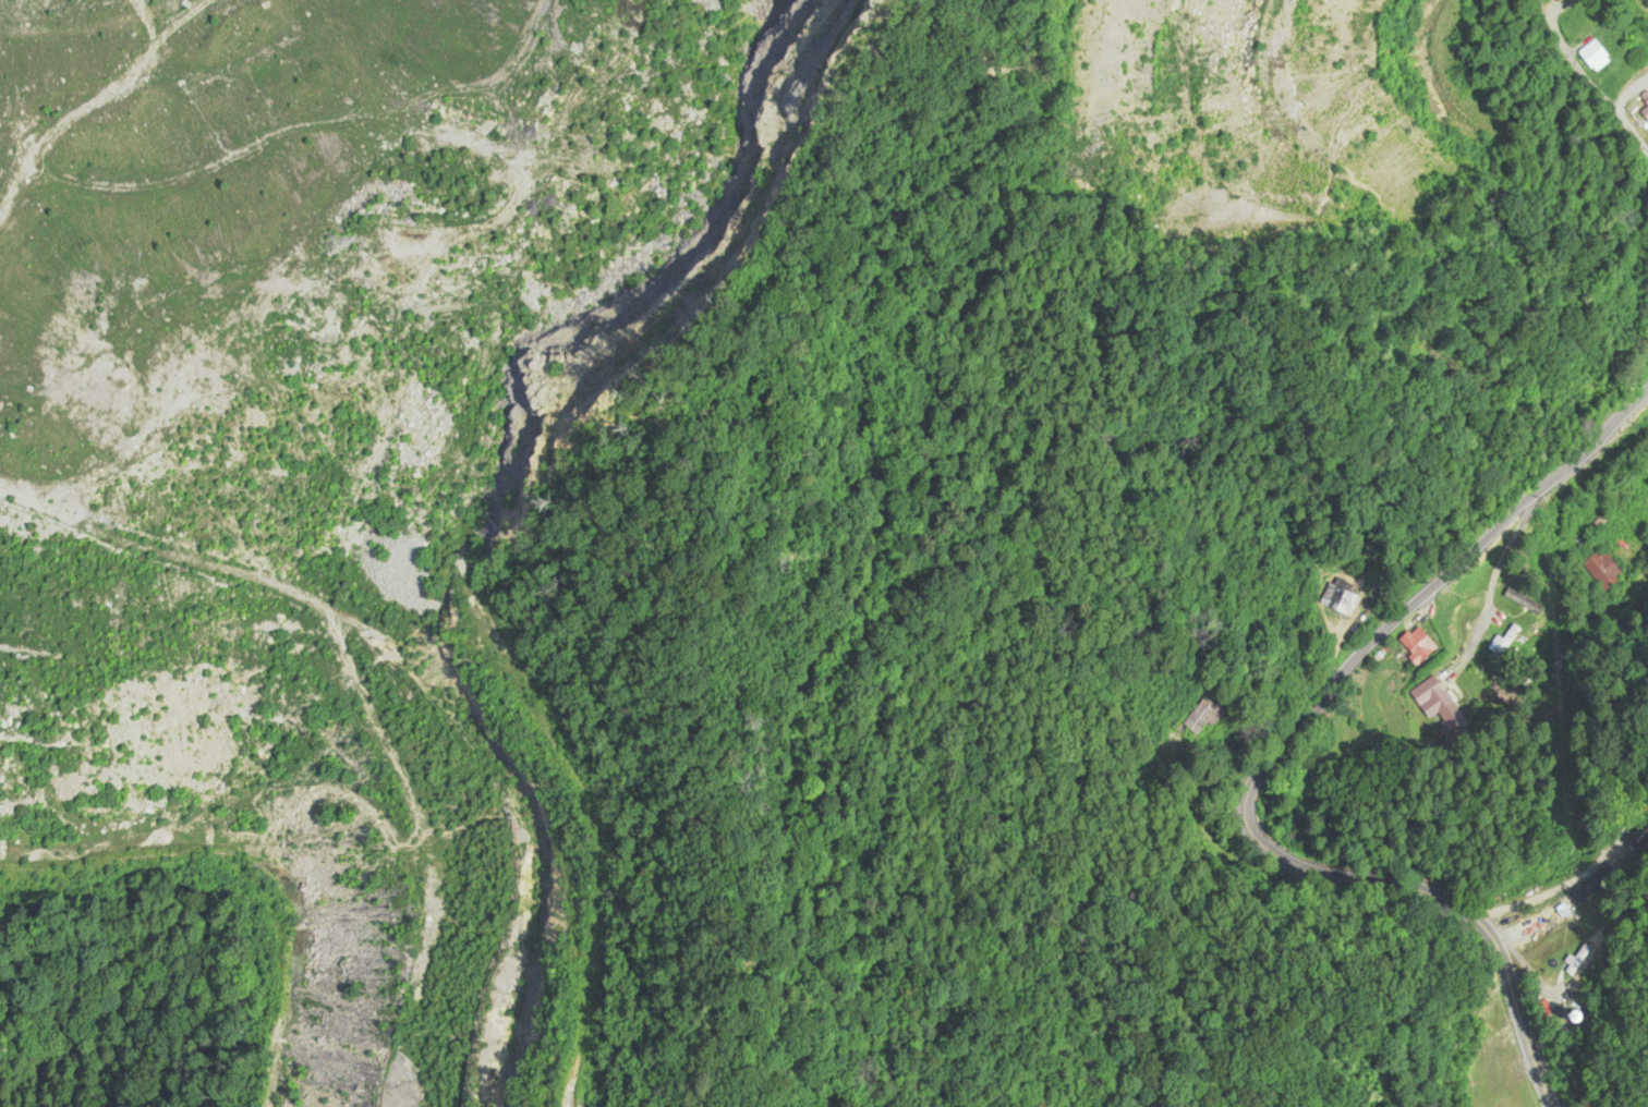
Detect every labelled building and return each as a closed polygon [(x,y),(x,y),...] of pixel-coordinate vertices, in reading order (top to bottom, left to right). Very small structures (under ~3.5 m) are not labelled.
[(1617,62),(1601,38),(1581,51),(1597,75),(1617,62)] [(1584,562),(1599,592),(1623,580),(1608,550),(1584,562)] [(1352,592),(1331,582),(1321,603),(1343,613),(1352,592)] [(1426,667),(1446,648),(1423,624),(1403,643),(1426,667)] [(1412,690),(1440,738),(1467,723),(1438,675),(1412,690)] [(1213,723),(1218,727),(1232,710),(1211,692),(1186,722),(1202,736),(1213,723)]
